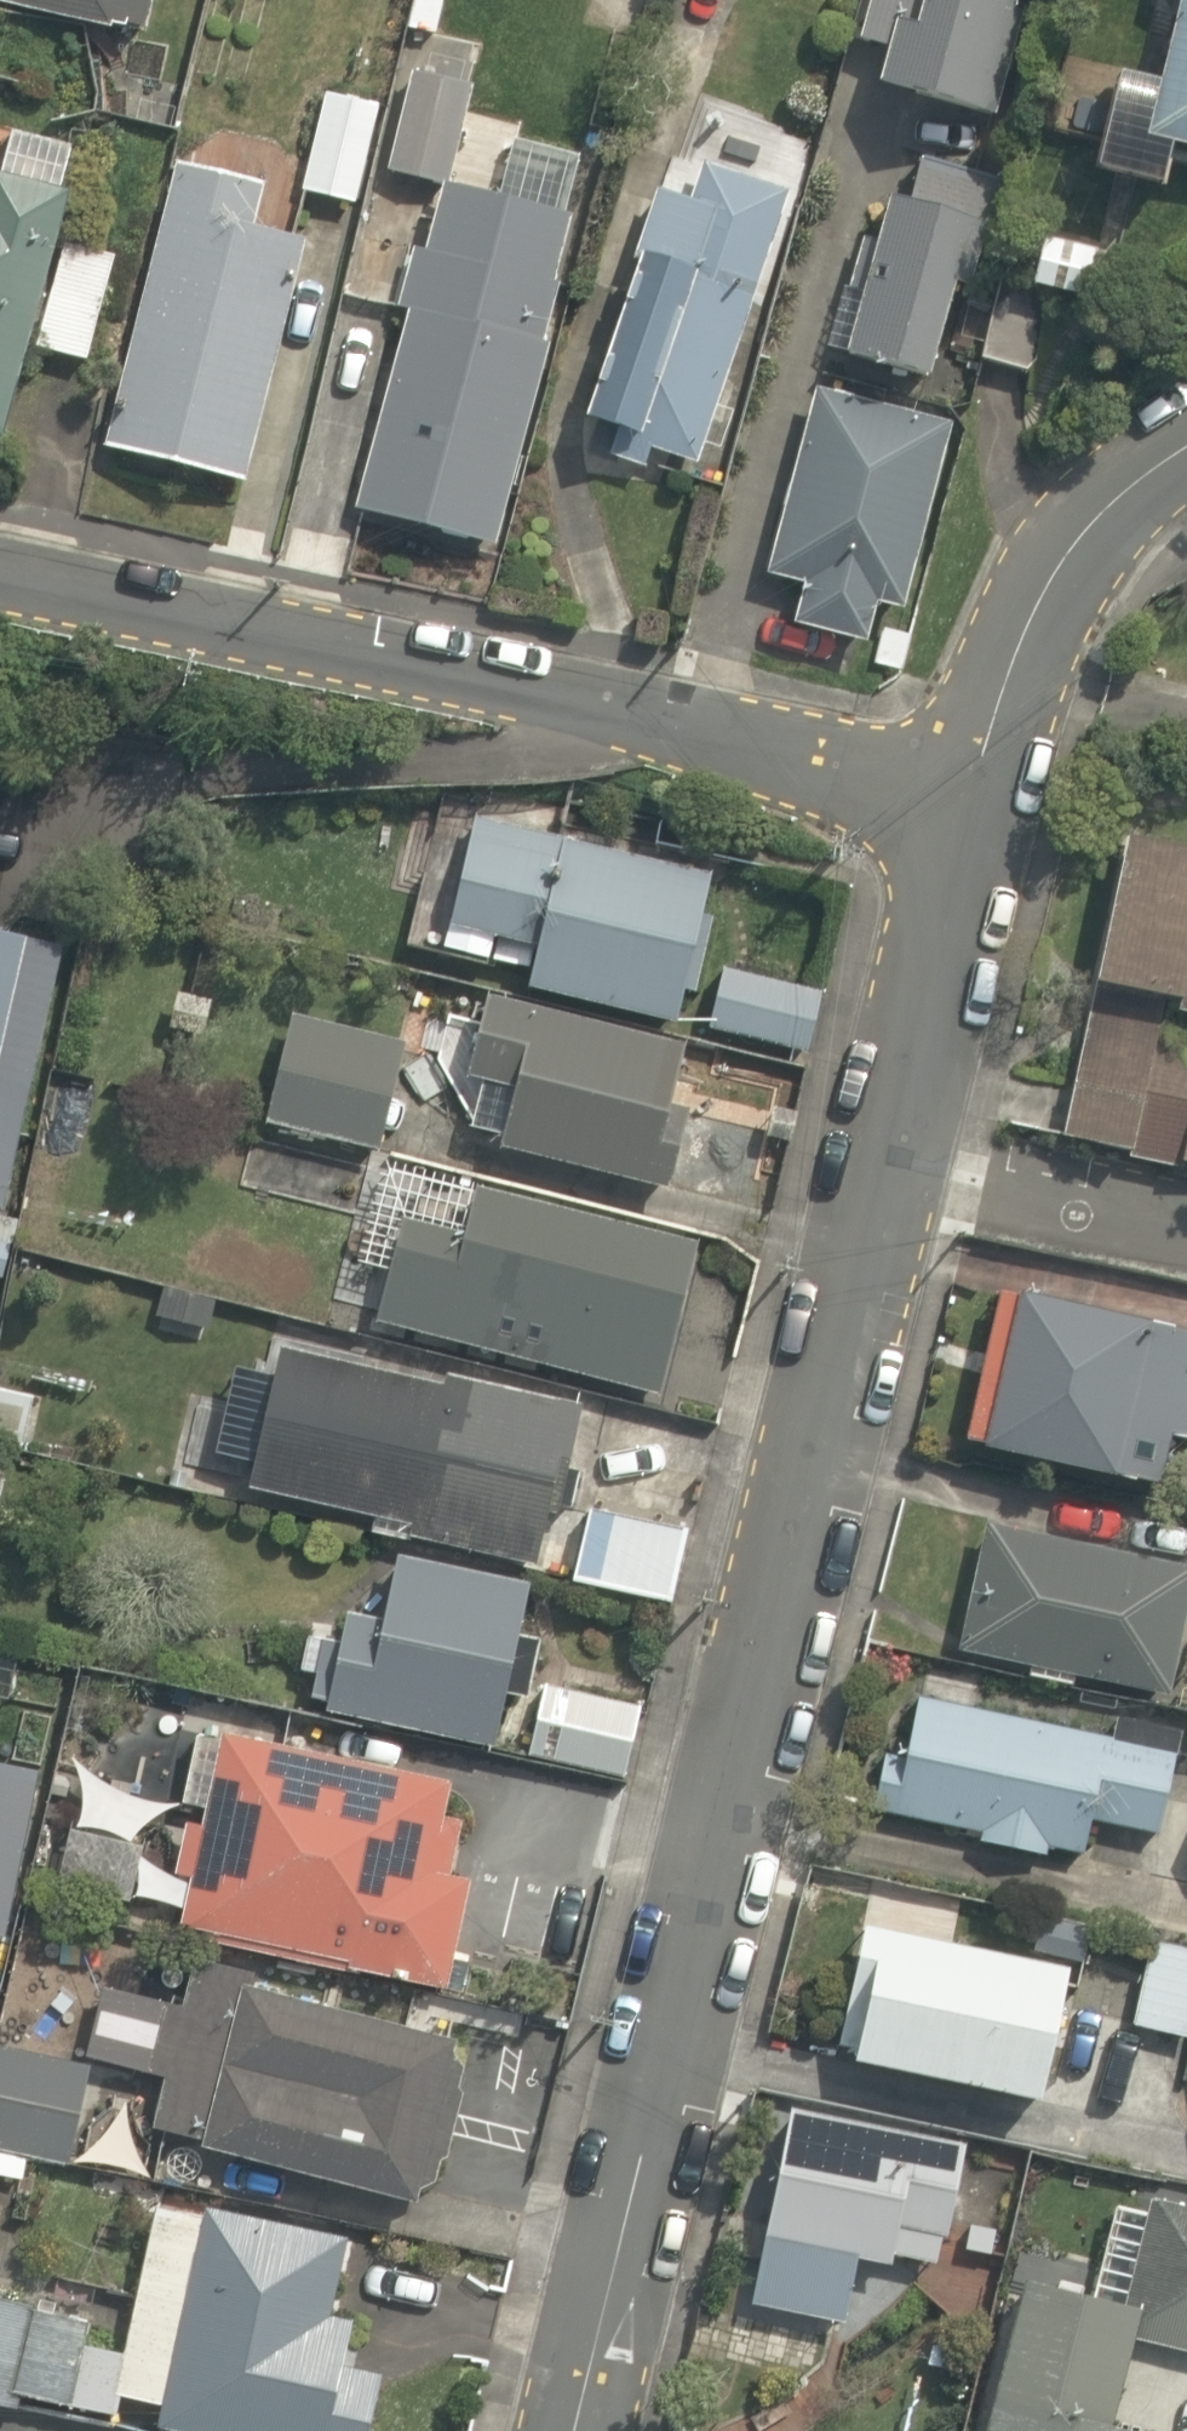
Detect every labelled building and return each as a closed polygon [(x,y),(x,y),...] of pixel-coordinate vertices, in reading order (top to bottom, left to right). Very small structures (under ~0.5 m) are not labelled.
[(157,58),(173,0),(1,0),(0,3),(0,15),(157,58)] [(874,58),(909,66),(897,115),(1002,139),(1034,0),(887,0),(874,58)] [(1121,150),(1112,192),(1156,201),(1180,86),(1077,64),(1061,137),(1121,150)] [(474,103),(416,88),(394,175),(452,190),(474,103)] [(396,106),(334,89),(306,194),(368,211),(396,106)] [(283,233),(293,192),(179,165),(109,467),(256,501),(316,241),(283,233)] [(652,273),(606,435),(729,470),(806,194),(711,167),(679,281),(652,273)] [(90,194),(0,175),(0,447),(34,454),(90,194)] [(592,232),(453,198),(375,516),(514,551),(592,232)] [(1007,230),(895,203),(851,384),(963,411),(1007,230)] [(795,637),(908,661),(958,435),(816,404),(777,583),(806,589),(795,637)] [(464,815),(440,919),(517,937),(507,981),(675,1020),(709,872),(464,815)] [(1133,839),(1100,993),(1186,1012),(1186,851),(1133,839)] [(49,939),(0,928),(0,1171),(49,939)] [(810,978),(712,959),(700,1024),(797,1043),(810,978)] [(460,1132),(655,1181),(674,1105),(654,1100),(670,1035),(467,985),(447,1067),(474,1074),(460,1132)] [(389,1035),(285,1013),(262,1125),(366,1147),(389,1035)] [(684,1242),(456,1185),(447,1219),(386,1204),(356,1324),(646,1396),(684,1242)] [(1149,1478),(1158,1429),(1186,1435),(1186,1431),(1186,1375),(1170,1371),(1179,1322),(982,1283),(952,1439),(1149,1478)] [(271,1341),(243,1490),(360,1512),(357,1528),(544,1563),(575,1398),(271,1341)] [(576,1497),(557,1573),(656,1597),(675,1522),(576,1497)] [(1180,1543),(975,1509),(953,1648),(1157,1681),(1180,1543)] [(515,1569),(379,1543),(373,1576),(318,1565),(292,1702),(483,1739),(515,1569)] [(861,1808),(1076,1847),(1082,1812),(1146,1824),(1160,1746),(1096,1735),(1101,1711),(886,1672),(861,1808)] [(638,1698),(534,1676),(518,1750),(622,1773),(638,1698)] [(65,1763),(38,1883),(170,1913),(166,1933),(431,1993),(459,1868),(440,1864),(451,1815),(433,1811),(443,1765),(129,1694),(111,1774),(65,1763)] [(26,1762),(0,1758),(0,1938),(1,1938),(26,1762)] [(1179,1888),(1186,1890),(1186,1848),(1179,1888)] [(1044,1951),(837,1904),(805,2048),(1012,2095),(1044,1951)] [(457,2039),(167,1970),(130,2129),(419,2198),(457,2039)] [(0,2038),(0,2153),(66,2163),(84,2051),(0,2038)] [(929,2269),(950,2125),(765,2099),(736,2304),(836,2318),(845,2257),(929,2269)] [(148,2417),(220,2430),(360,2430),(372,2368),(334,2361),(343,2317),(320,2312),(336,2232),(147,2194),(107,2397),(151,2405),(148,2417)] [(1148,2204),(1116,2338),(1186,2355),(1186,2213),(1148,2204)] [(1145,2424),(1097,2413),(1122,2309),(996,2279),(960,2430),(1143,2430),(1145,2424)] [(98,2411),(109,2347),(74,2341),(79,2310),(0,2296),(0,2412),(5,2413),(8,2395),(98,2411)]
